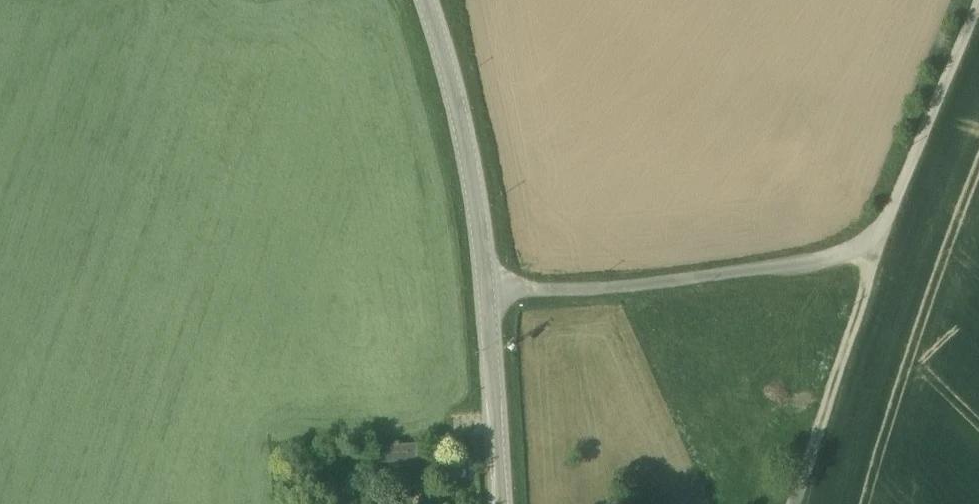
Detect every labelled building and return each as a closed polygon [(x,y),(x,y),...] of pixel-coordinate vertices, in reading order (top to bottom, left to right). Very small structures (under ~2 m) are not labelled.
[(419,462),(418,444),(370,446),(371,463),(419,462)]
